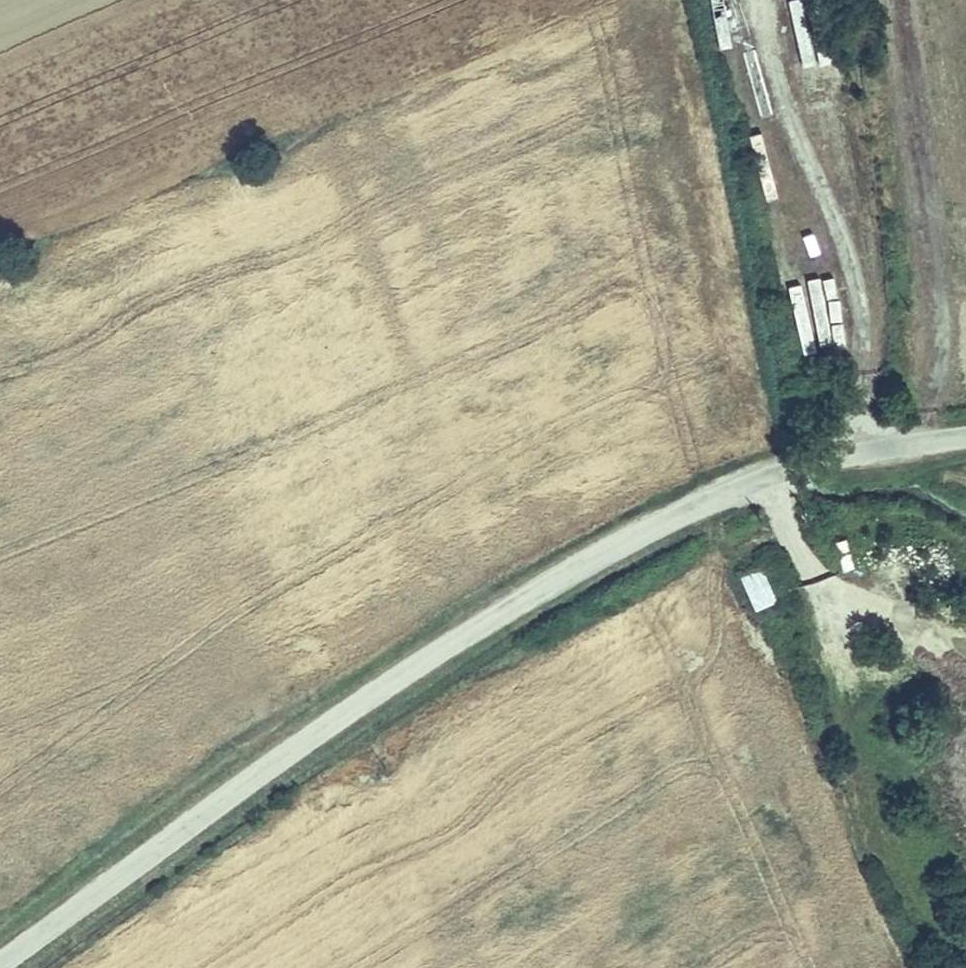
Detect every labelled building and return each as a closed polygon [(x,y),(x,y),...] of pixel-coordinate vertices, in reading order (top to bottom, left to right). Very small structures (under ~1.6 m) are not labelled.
[(833,543),(842,572),(854,568),(845,539),(833,543)] [(764,568),(739,577),(754,613),(778,604),(764,568)]
